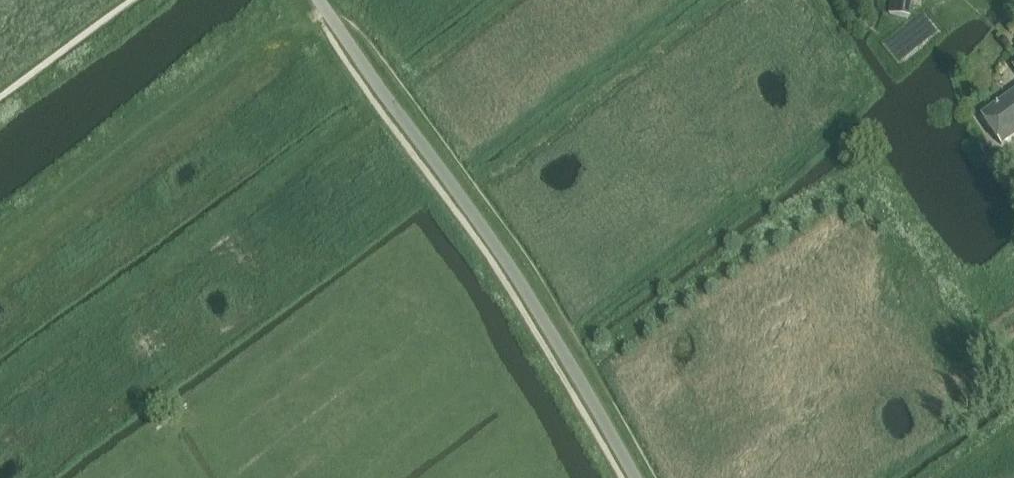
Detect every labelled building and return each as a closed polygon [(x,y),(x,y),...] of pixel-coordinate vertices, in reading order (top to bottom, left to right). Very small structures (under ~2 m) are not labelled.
[(910,23),(912,0),(891,0),(888,20),(910,23)] [(981,117),(1001,148),(1013,138),(1013,93),(989,111),(981,117)]
